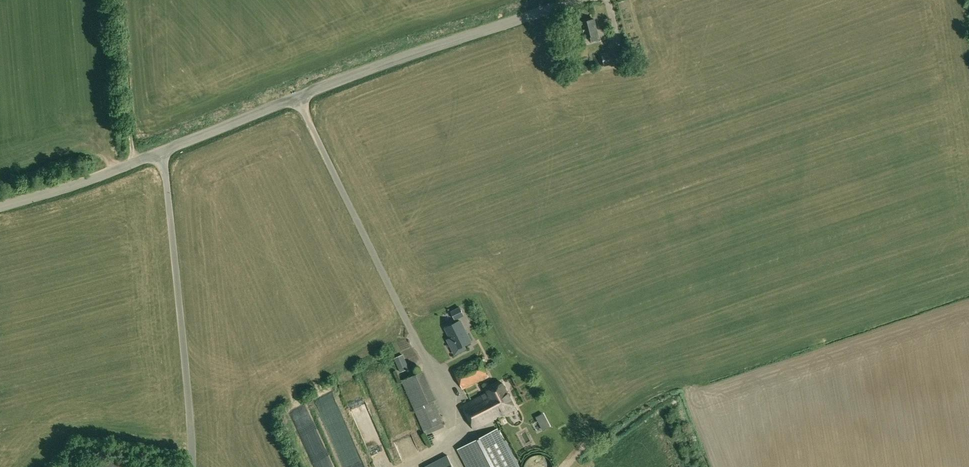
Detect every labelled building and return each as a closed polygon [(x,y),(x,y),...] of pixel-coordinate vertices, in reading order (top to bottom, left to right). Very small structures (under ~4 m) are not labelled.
[(597,35),(598,35),(594,19),(582,22),(585,37),(590,36),(592,42),(599,40),(597,35)] [(627,48),(615,51),(602,54),(605,66),(630,60),(627,48)] [(450,311),(455,320),(464,315),(460,306),(450,311)] [(465,348),(463,345),(471,342),(460,321),(446,328),(453,342),(450,343),(455,353),(465,348)] [(410,368),(403,354),(394,358),(401,372),(410,368)] [(453,370),(454,371),(463,390),(488,377),(479,358),(453,370)] [(433,427),(443,422),(434,401),(436,399),(424,371),(402,381),(425,435),(435,431),(433,427)] [(486,394),(463,405),(474,429),(501,415),(503,415),(516,408),(503,382),(486,391),(486,394)] [(348,387),(355,404),(363,400),(357,384),(348,387)] [(544,413),(536,417),(543,431),(551,426),(544,413)] [(519,426),(526,425),(525,416),(518,416),(519,426)] [(498,429),(458,450),(467,466),(517,466),(498,429)] [(341,439),(352,466),(362,466),(350,436),(341,439)] [(532,452),(537,450),(535,443),(529,446),(532,452)] [(524,466),(553,466),(553,464),(552,463),(552,462),(551,461),(550,459),(548,458),(547,457),(546,456),(544,455),(541,455),(540,454),(537,454),(536,455),(534,455),(532,456),(531,457),(529,458),(528,459),(526,461),(526,463),(525,465),(524,466)] [(411,466),(417,462),(413,455),(407,459),(411,466)]
